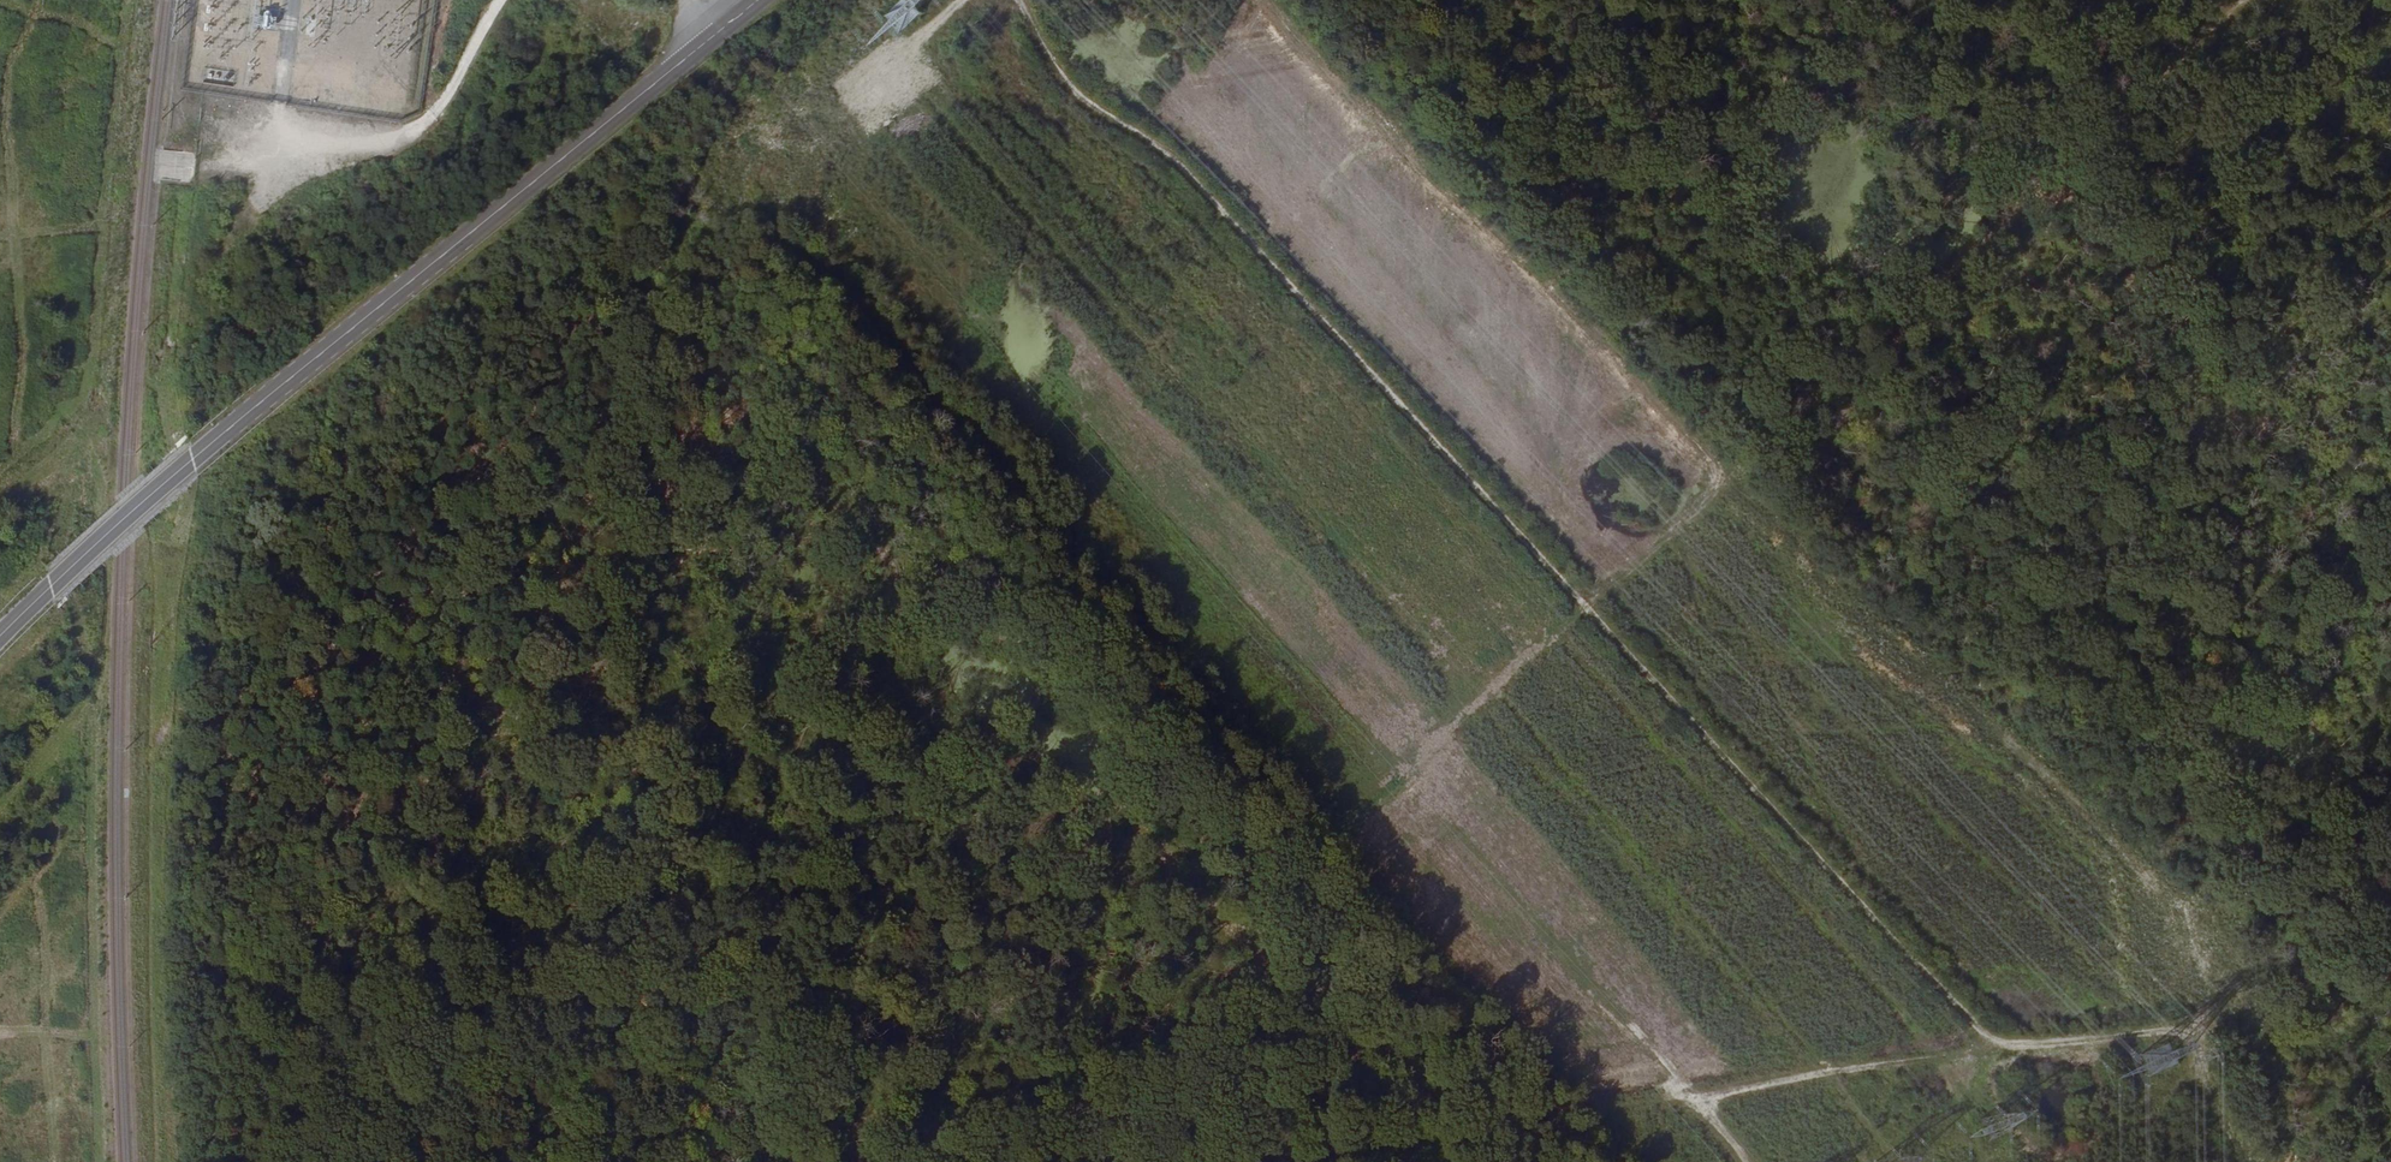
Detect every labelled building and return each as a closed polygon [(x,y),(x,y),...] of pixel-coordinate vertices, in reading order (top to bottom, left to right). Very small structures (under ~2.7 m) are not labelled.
[(316,106),(321,88),(313,86),(308,104),(316,106)] [(317,156),(310,160),(317,175),(324,172),(317,156)]
